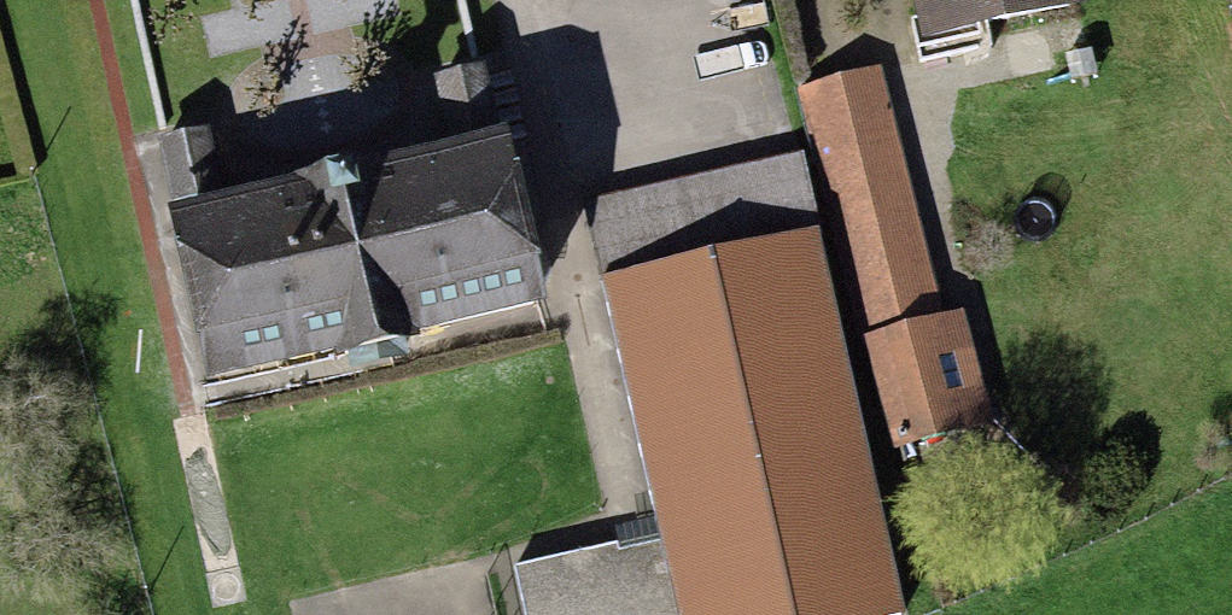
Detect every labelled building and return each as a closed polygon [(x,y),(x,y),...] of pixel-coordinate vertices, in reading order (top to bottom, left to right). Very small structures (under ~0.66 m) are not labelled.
[(918,47),(1075,14),(1072,0),(908,0),(918,47)] [(867,86),(795,106),(862,350),(933,331),(867,86)] [(471,87),(431,95),(439,137),(479,128),(471,87)] [(201,148),(156,157),(166,208),(211,199),(201,148)] [(495,161),(171,233),(207,394),(532,322),(495,161)] [(598,292),(802,246),(785,168),(580,214),(598,292)] [(598,292),(655,544),(671,614),(886,614),(802,246),(598,292)] [(957,324),(933,331),(862,350),(891,457),(986,431),(957,324)] [(655,544),(519,574),(528,614),(671,614),(655,544)]
